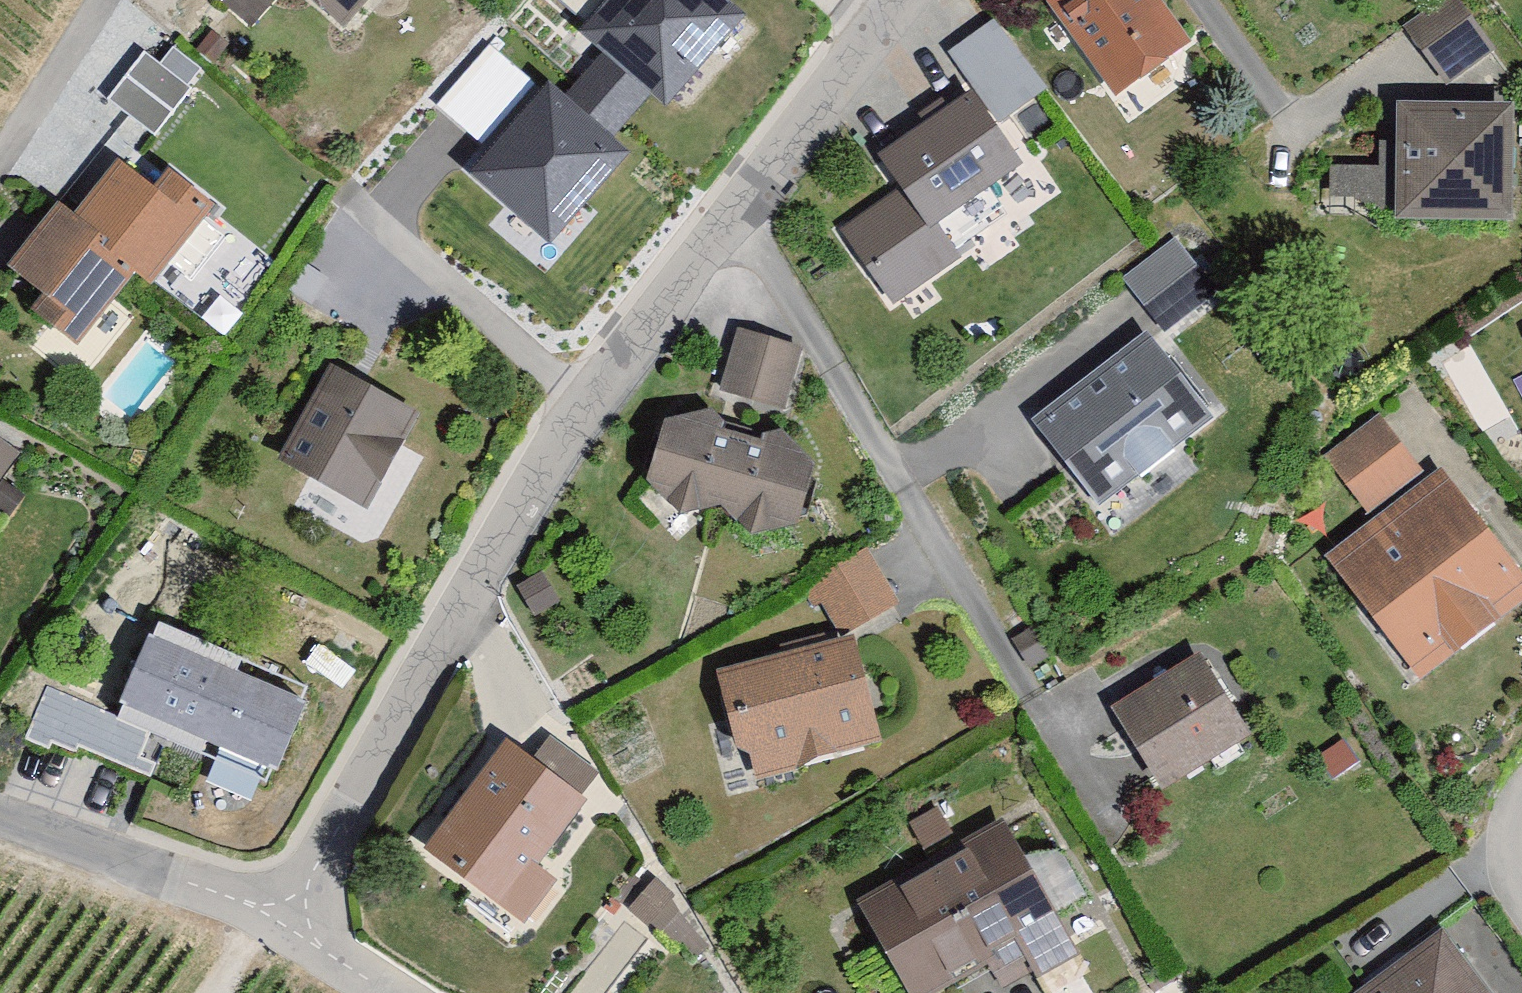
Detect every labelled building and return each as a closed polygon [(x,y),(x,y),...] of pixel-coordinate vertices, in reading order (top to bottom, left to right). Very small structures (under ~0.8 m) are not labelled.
[(250,32),(280,0),(214,0),(250,32)] [(330,43),(369,0),(284,0),(330,43)] [(576,15),(589,0),(558,0),(576,15)] [(582,30),(592,39),(646,86),(668,104),(745,15),(728,0),(609,0),(582,30)] [(1040,3),(1105,98),(1187,43),(1158,0),(1045,0),(1040,3)] [(1400,30),(1437,84),(1485,52),(1449,0),(1444,0),(1400,30)] [(646,86),(592,39),(554,83),(608,130),(646,86)] [(1032,94),(996,41),(964,63),(1000,116),(1032,94)] [(490,43),(437,105),(478,140),(531,78),(490,43)] [(190,88),(145,55),(111,101),(156,134),(190,88)] [(633,154),(608,130),(554,83),(547,76),(463,168),(550,246),(633,154)] [(950,261),(924,223),(1011,164),(967,100),(869,167),(889,196),(835,232),(885,305),(950,261)] [(1500,110),(1389,109),(1388,223),(1498,224),(1500,110)] [(1373,215),(1374,167),(1322,166),(1321,214),(1373,215)] [(17,326),(58,359),(118,284),(139,300),(205,218),(154,177),(138,198),(107,173),(66,225),(47,210),(0,269),(0,279),(33,306),(17,326)] [(1169,246),(1119,282),(1153,329),(1203,293),(1169,246)] [(793,347),(729,326),(709,388),(773,409),(793,347)] [(1140,340),(1026,423),(1085,505),(1200,422),(1140,340)] [(418,407),(333,363),(284,458),(369,501),(418,407)] [(780,429),(716,410),(667,421),(644,485),(676,524),(717,507),(750,546),(793,529),(811,465),(780,429)] [(1369,522),(1421,480),(1375,421),(1322,462),(1369,522)] [(0,447),(0,486),(18,459),(0,447)] [(1315,564),(1413,687),(1521,601),(1521,594),(1428,475),(1421,480),(1369,522),(1315,564)] [(866,559),(811,588),(836,635),(891,605),(866,559)] [(292,707),(143,639),(103,727),(252,795),(292,707)] [(838,645),(709,675),(731,770),(860,741),(838,645)] [(1193,661),(1104,709),(1145,784),(1234,736),(1193,661)] [(589,774),(542,736),(521,763),(569,800),(589,774)] [(573,808),(496,749),(414,854),(509,927),(543,884),(525,870),(573,808)] [(852,903),(902,992),(922,992),(981,960),(999,992),(1067,955),(995,825),(852,903)] [(667,894),(642,873),(617,903),(642,924),(667,894)] [(680,965),(700,948),(658,905),(642,924),(680,965)] [(1432,934),(1349,992),(1475,992),(1432,934)]
